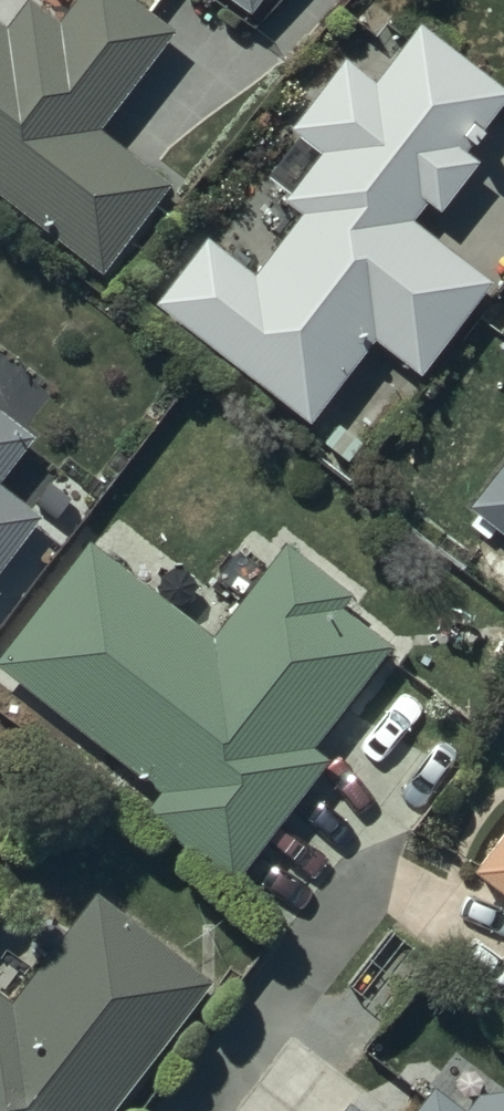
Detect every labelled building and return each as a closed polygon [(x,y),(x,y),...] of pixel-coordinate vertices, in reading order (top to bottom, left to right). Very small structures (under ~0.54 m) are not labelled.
[(101,260),(169,172),(98,116),(174,17),(153,0),(69,0),(57,15),(38,0),(22,0),(8,18),(0,12),(0,182),(101,260)] [(152,290),(306,408),(370,325),(418,361),(488,270),(408,210),(424,191),(436,199),(474,149),(454,134),(468,116),(476,122),(503,86),(503,79),(417,13),(373,70),(344,48),(292,116),(320,138),(285,184),(303,198),(252,265),(202,225),(152,290)] [(43,503),(1,469),(34,427),(0,401),(0,557),(43,503)] [(468,494),(503,523),(503,449),(468,494)] [(0,645),(0,656),(157,779),(139,801),(229,871),(325,747),(309,735),(387,634),(341,598),(352,584),(285,533),(212,627),(88,530),(0,645)] [(474,860),(503,883),(503,820),(474,860)] [(205,973),(94,885),(9,987),(0,980),(0,1110),(95,1110),(205,973)] [(478,1084),(465,1099),(435,1074),(404,1110),(503,1110),(503,1081),(478,1084)] [(332,1110),(372,1110),(348,1092),(332,1110)]
